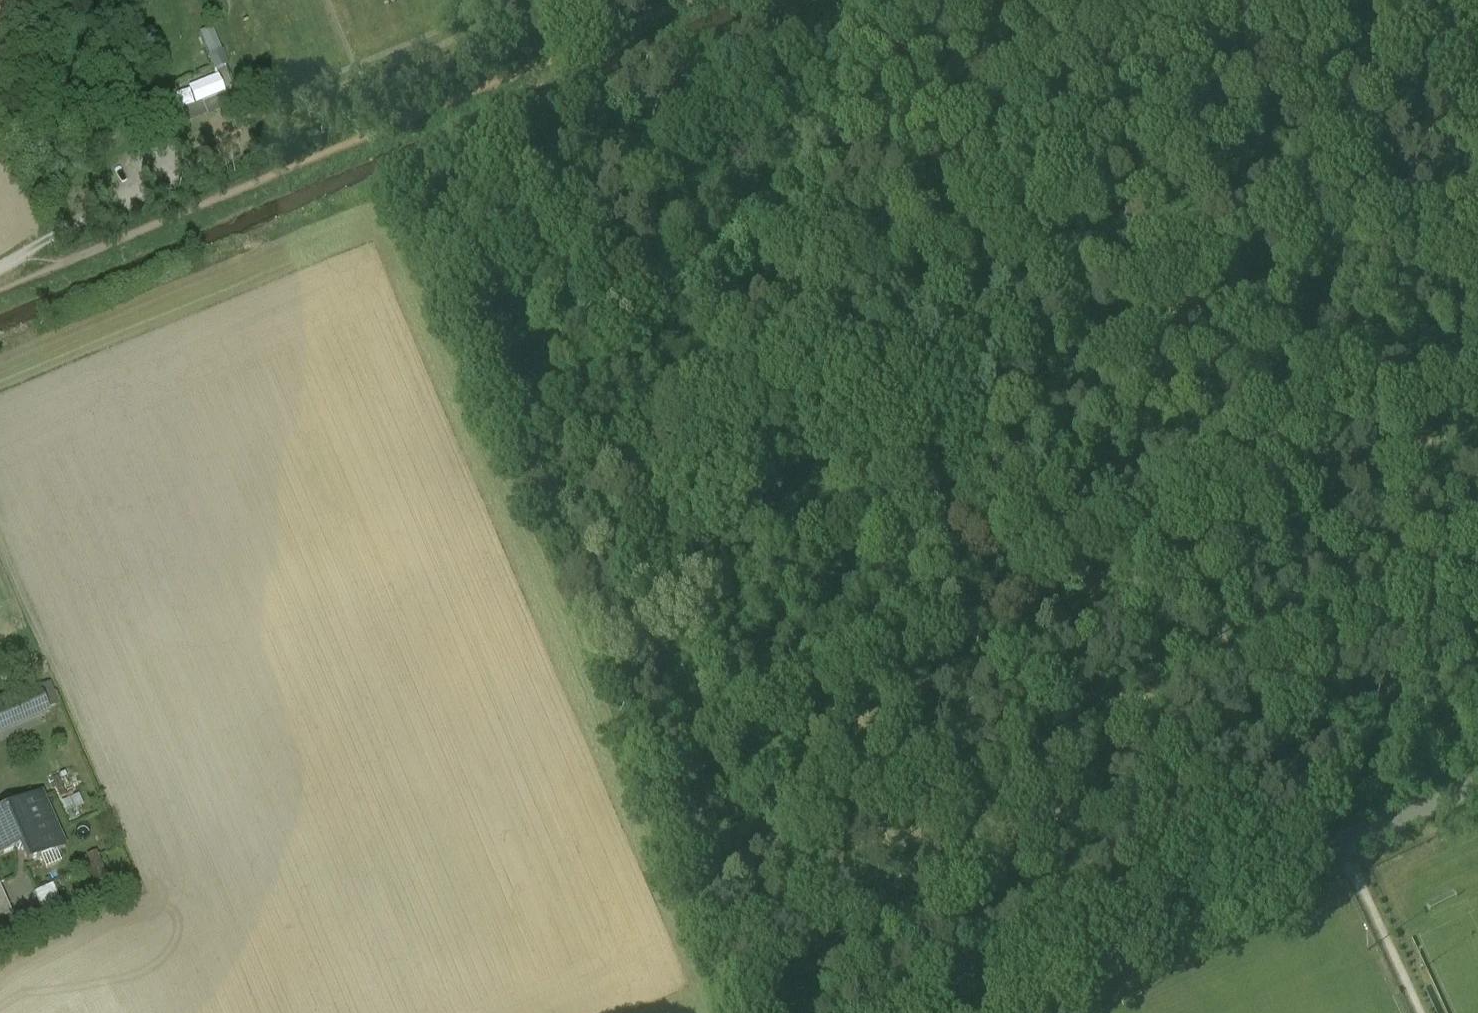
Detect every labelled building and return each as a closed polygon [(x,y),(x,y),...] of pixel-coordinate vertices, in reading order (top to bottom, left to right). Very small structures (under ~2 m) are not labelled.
[(234,108),(178,129),(188,153),(244,131),(234,108)] [(0,702),(0,733),(47,712),(46,710),(38,690),(36,686),(33,687),(34,688),(19,694),(17,694),(17,695),(0,702)] [(49,686),(38,690),(46,710),(57,705),(49,686)] [(21,847),(28,864),(64,848),(40,795),(0,813),(0,856),(21,847)] [(12,915),(0,887),(0,921),(12,915)]
